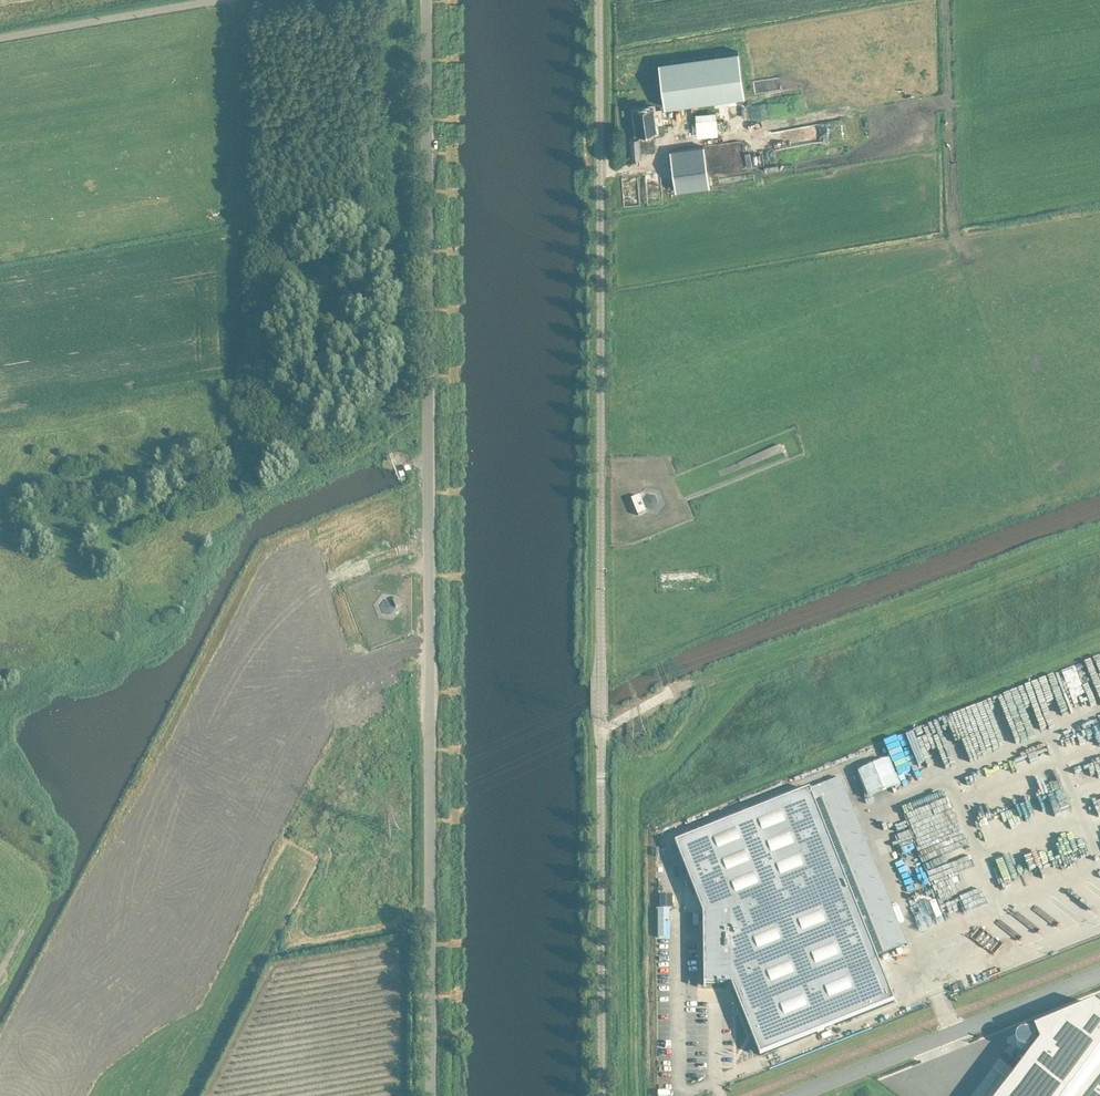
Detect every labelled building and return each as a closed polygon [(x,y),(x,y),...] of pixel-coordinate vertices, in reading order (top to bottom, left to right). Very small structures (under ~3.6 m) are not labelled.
[(745,96),(739,52),(659,62),(665,107),(745,96)] [(653,106),(634,108),(637,134),(656,131),(655,124),(663,123),(661,107),(653,108),(653,106)] [(779,106),(772,108),(775,120),(782,119),(779,106)] [(665,129),(679,129),(679,115),(665,115),(665,129)] [(715,119),(694,120),(695,143),(716,143),(715,119)] [(811,133),(811,149),(820,148),(820,132),(811,133)] [(631,158),(642,157),(642,152),(656,151),(655,140),(655,138),(653,138),(652,135),(629,137),(631,158)] [(704,146),(671,151),(676,190),(709,186),(704,146)] [(775,179),(775,161),(762,161),(762,171),(763,171),(763,179),(775,179)] [(646,513),(640,497),(632,500),(638,516),(646,513)] [(373,605),(376,612),(379,619),(393,621),(402,609),(396,596),(382,594),(373,605)] [(1046,755),(1030,760),(1032,767),(1040,764),(1041,769),(1049,767),(1046,755)] [(814,803),(845,790),(841,778),(676,844),(704,914),(705,986),(706,986),(706,987),(718,985),(718,986),(726,986),(726,987),(732,985),(760,1056),(894,1002),(876,958),(814,803)] [(1002,1095),(1099,1095),(1099,1008),(1096,1005),(1034,1032),(1040,1046),(1002,1095)]
